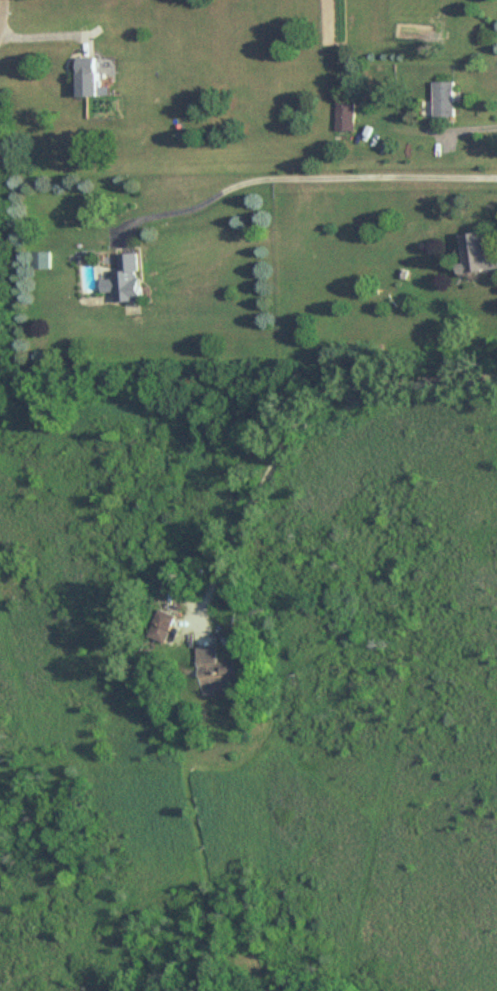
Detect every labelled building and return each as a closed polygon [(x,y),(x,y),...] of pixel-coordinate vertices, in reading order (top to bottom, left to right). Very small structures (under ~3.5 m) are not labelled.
[(99,58),(80,58),(80,98),(104,98),(104,73),(99,73),(99,58)] [(435,117),(457,117),(457,82),(435,82),(435,117)] [(355,101),(337,101),(337,132),(355,132),(355,101)] [(490,252),(488,233),(459,237),(464,275),(496,271),(496,251),(490,252)] [(36,269),(53,269),(53,254),(36,254),(36,269)] [(120,272),(115,272),(118,304),(144,301),(140,254),(119,256),(120,272)] [(179,617),(159,610),(149,637),(168,644),(179,617)] [(242,691),(239,663),(223,664),(221,646),(201,648),(207,695),(242,691)]
